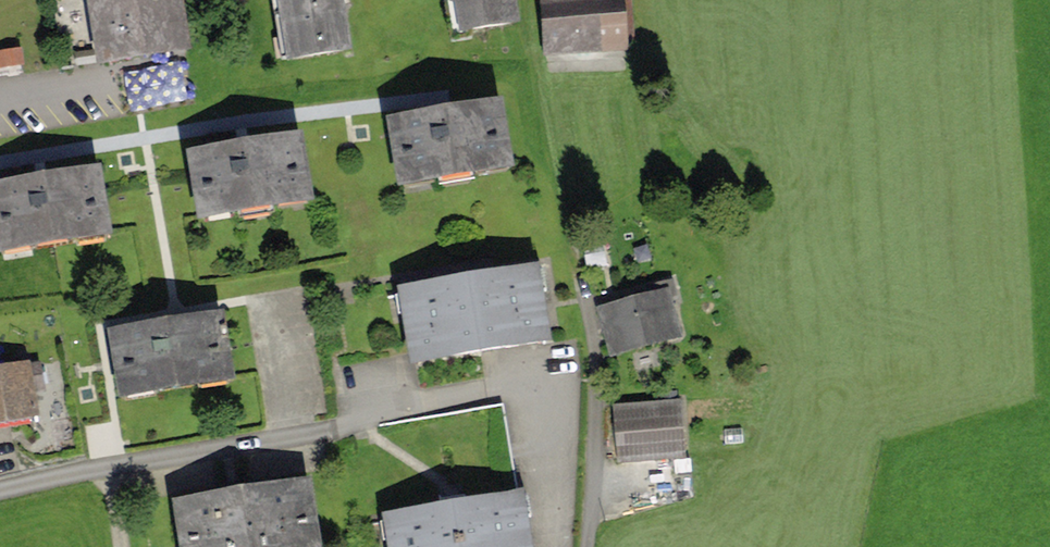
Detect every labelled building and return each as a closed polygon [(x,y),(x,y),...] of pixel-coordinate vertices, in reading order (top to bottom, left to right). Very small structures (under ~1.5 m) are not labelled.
[(85,2),(95,72),(189,59),(180,0),(100,0),(85,2)] [(288,66),(352,56),(343,0),(277,0),(288,66)] [(451,41),(521,31),(516,0),(445,0),(451,41)] [(541,53),(629,47),(626,0),(537,0),(541,53)] [(447,114),(388,124),(400,194),(515,174),(502,104),(447,114)] [(245,147),(190,155),(200,227),(314,210),(303,138),(245,147)] [(0,187),(0,260),(112,243),(102,172),(43,181),(0,187)] [(542,271),(400,294),(413,372),(554,349),(542,271)] [(651,296),(598,310),(611,360),(683,342),(672,301),(678,300),(673,280),(648,287),(651,296)] [(223,316),(109,335),(120,406),(234,387),(232,372),(223,316)] [(42,425),(33,372),(0,377),(0,431),(42,425)] [(681,398),(613,406),(619,461),(687,454),(681,398)] [(170,506),(176,546),(318,546),(308,485),(170,506)] [(384,517),(389,546),(534,546),(525,494),(518,495),(453,506),(384,517)]
